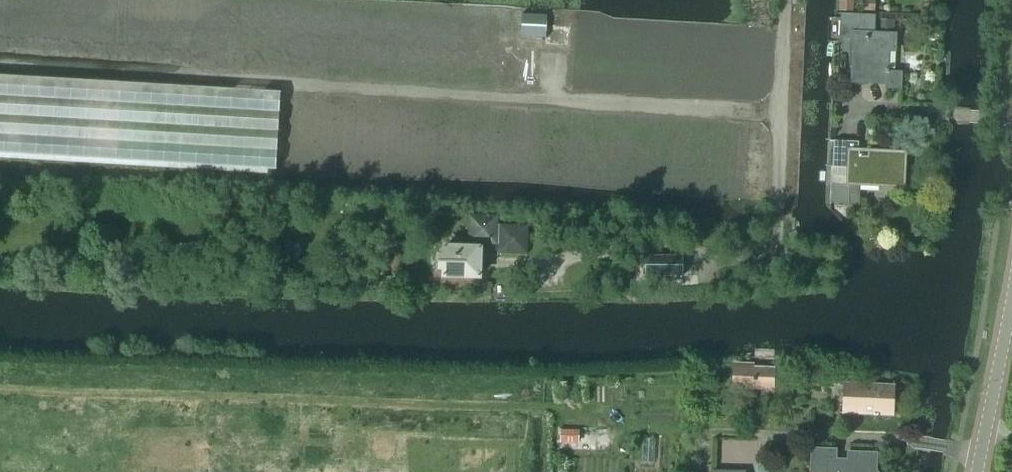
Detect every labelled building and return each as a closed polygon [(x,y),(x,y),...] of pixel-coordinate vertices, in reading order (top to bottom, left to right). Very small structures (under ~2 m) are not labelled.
[(839,11),(853,11),(853,0),(839,0),(839,11)] [(864,0),(864,13),(875,13),(876,1),(864,0)] [(522,37),(545,37),(545,44),(569,46),(570,25),(546,24),(546,14),(522,13),(522,37)] [(875,33),(875,14),(840,13),(839,39),(851,39),(850,83),(885,84),(885,89),(900,89),(901,72),(888,72),(888,70),(886,70),(887,51),(895,52),(895,34),(875,33)] [(894,31),(894,22),(882,21),(882,30),(894,31)] [(276,170),(280,92),(0,76),(0,153),(276,170)] [(860,204),(861,185),(904,187),(905,153),(869,151),(869,158),(857,157),(858,142),(834,141),(833,167),(831,204),(860,204)] [(446,258),(441,258),(441,273),(446,273),(446,281),(481,280),(480,248),(499,248),(499,256),(528,256),(528,227),(497,228),(497,219),(468,219),(468,248),(468,252),(446,252),(446,258)] [(796,231),(789,234),(794,246),(801,243),(796,231)] [(569,239),(569,249),(590,250),(590,240),(569,239)] [(645,257),(645,276),(684,276),(684,257),(645,257)] [(732,389),(774,390),(775,369),(754,369),(754,362),(733,362),(732,389)] [(894,387),(894,385),(846,383),(845,387),(844,414),(893,417),(894,387)] [(561,431),(561,443),(575,443),(575,431),(561,431)] [(811,471),(877,471),(876,471),(877,454),(849,453),(848,461),(836,461),(836,451),(812,450),(811,471)]
